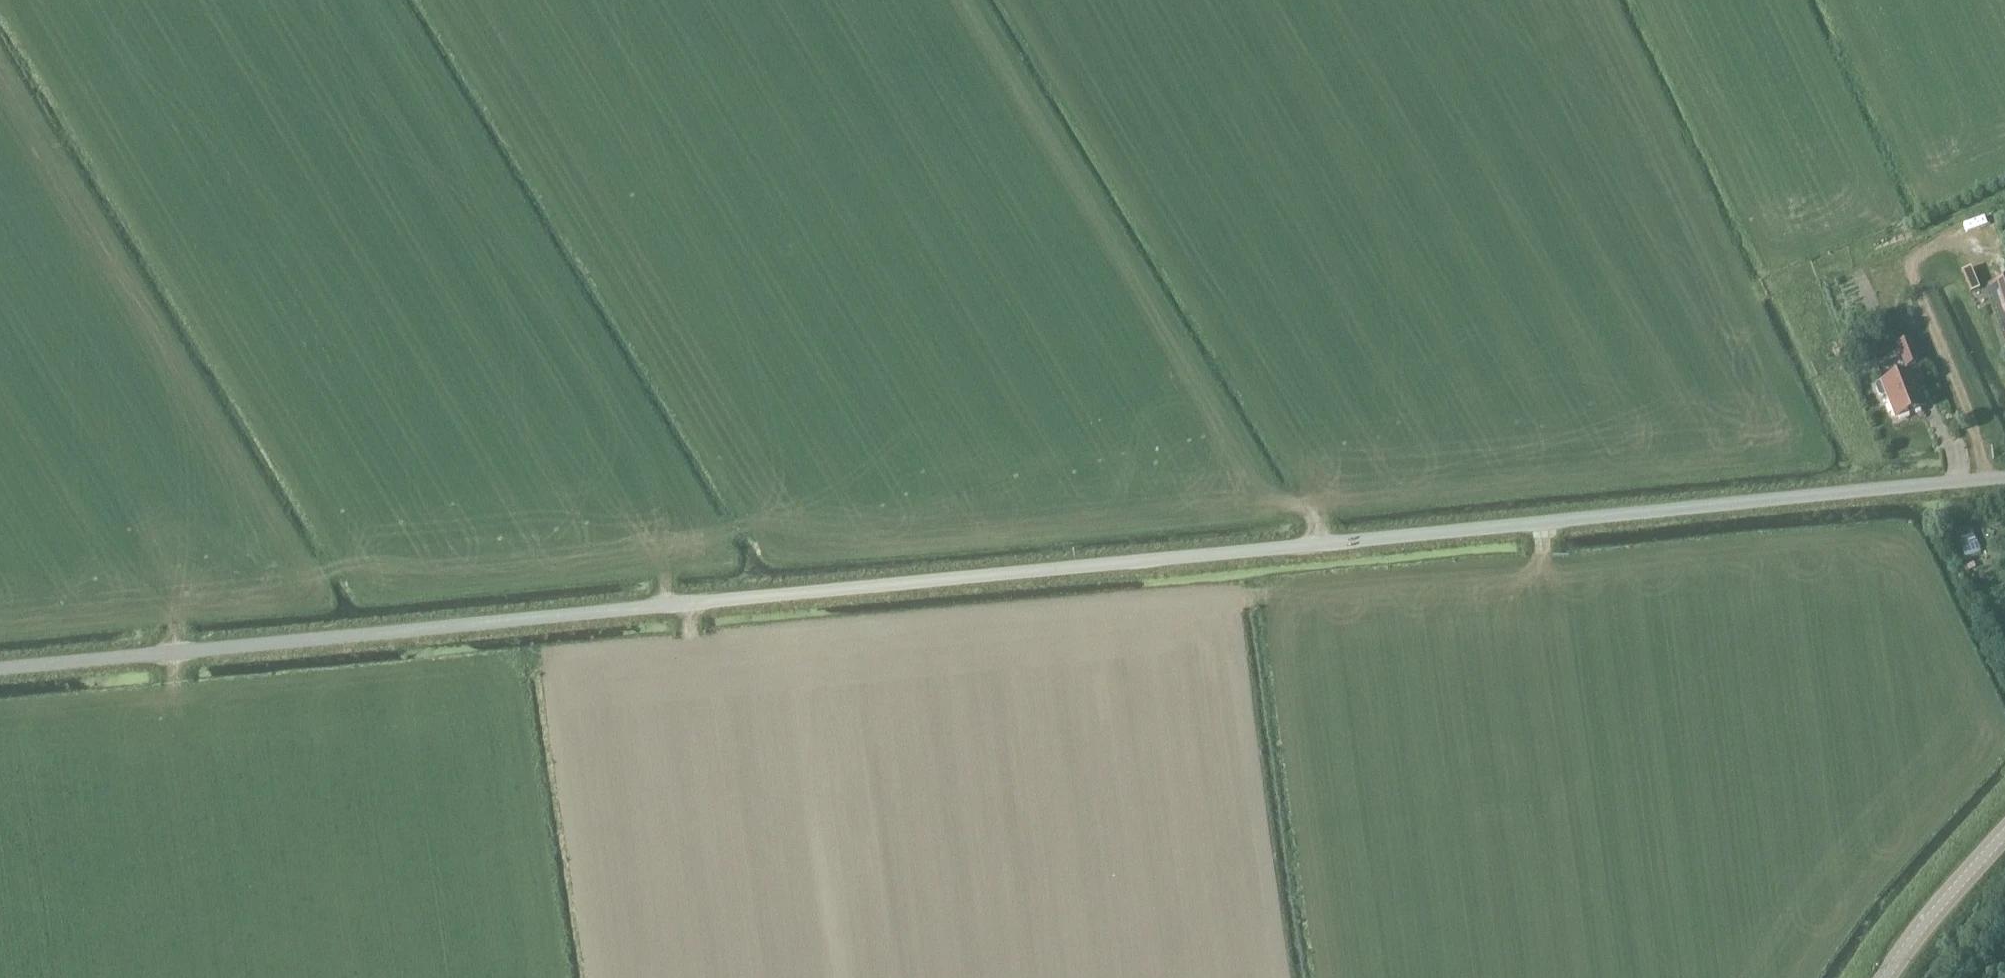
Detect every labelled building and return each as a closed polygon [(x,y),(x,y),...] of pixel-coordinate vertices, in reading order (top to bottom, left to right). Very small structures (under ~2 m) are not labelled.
[(1989,287),(2004,335),(2004,282),(1989,287)] [(1918,365),(1909,342),(1896,347),(1905,370),(1918,365)] [(1907,374),(1879,385),(1878,389),(1881,398),(1885,399),(1888,398),(1897,420),(1921,411),(1907,374)]
